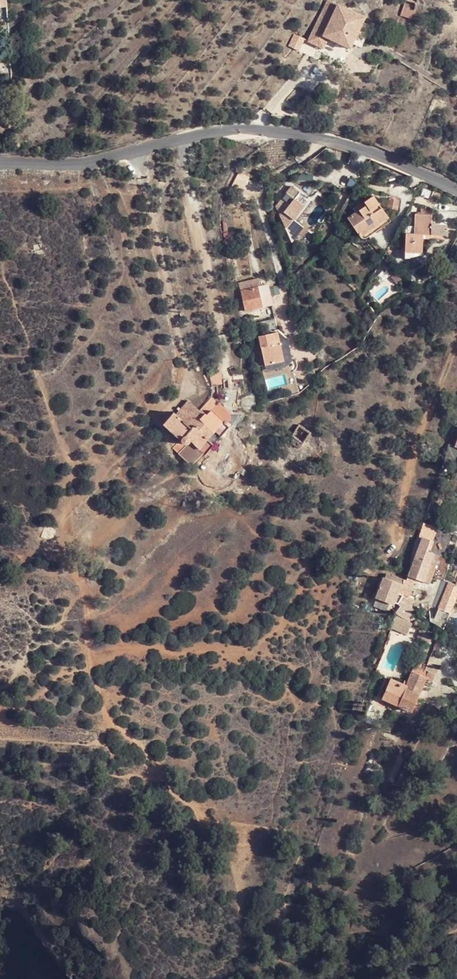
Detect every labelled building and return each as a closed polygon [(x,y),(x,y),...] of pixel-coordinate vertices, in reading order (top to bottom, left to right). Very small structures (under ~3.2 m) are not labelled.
[(343,9),(345,5),(339,0),(333,0),(313,46),(324,50),(328,40),(324,38),(339,7),(343,9)] [(416,0),(404,0),(401,13),(413,16),(416,0)] [(366,19),(343,9),(339,7),(324,38),(328,40),(329,40),(351,50),(366,19)] [(294,33),(287,45),(298,51),(305,39),(294,33)] [(238,172),(231,185),(242,190),(248,177),(238,172)] [(280,210),(290,218),(301,205),(306,209),(312,202),(292,184),(286,191),(294,197),(289,203),(281,197),(275,205),(280,210)] [(387,217),(372,194),(363,200),(366,205),(354,212),(346,217),(351,225),(358,222),(364,232),(387,217)] [(387,211),(397,212),(399,202),(389,199),(387,211)] [(366,205),(363,200),(351,207),(354,212),(366,205)] [(301,205),(290,218),(295,222),(306,209),(301,205)] [(290,218),(280,210),(277,214),(289,243),(302,228),(295,222),(290,218)] [(403,250),(420,251),(422,233),(430,234),(432,214),(413,213),(413,224),(419,224),(418,233),(412,232),(403,231),(403,250)] [(358,236),(364,232),(358,222),(351,225),(358,236)] [(420,258),(420,251),(403,250),(402,258),(420,258)] [(257,287),(261,286),(260,280),(241,284),(247,312),(262,309),(257,287)] [(262,309),(272,307),(269,288),(268,284),(261,286),(257,287),(262,309)] [(279,333),(258,337),(265,365),(285,361),(281,343),(279,333)] [(281,343),(290,341),(279,333),(281,343)] [(294,363),(290,341),(281,343),(285,361),(286,365),(294,363)] [(182,446),(187,450),(190,445),(206,456),(227,426),(225,425),(226,421),(227,418),(227,414),(225,411),(221,408),(216,403),(210,412),(204,406),(200,410),(187,400),(176,415),(173,412),(163,427),(182,446)] [(293,439),(303,445),(310,434),(297,425),(290,437),(293,439)] [(300,450),(303,445),(293,439),(290,444),(300,450)] [(182,459),(187,450),(182,446),(176,456),(182,459)] [(143,475),(147,481),(161,471),(156,465),(143,475)] [(45,524),(38,520),(35,526),(41,530),(44,526),(45,524)] [(420,539),(406,578),(425,584),(430,586),(440,556),(427,552),(430,542),(420,539)] [(366,560),(358,572),(363,576),(371,563),(366,560)] [(401,586),(403,581),(392,576),(390,582),(401,586)] [(406,578),(405,582),(413,585),(424,588),(425,584),(406,578)] [(398,595),(401,586),(390,582),(382,579),(374,599),(388,605),(389,602),(392,593),(398,595)] [(413,585),(405,582),(403,581),(401,586),(398,595),(401,596),(409,598),(413,585)] [(441,630),(456,597),(456,585),(449,581),(428,625),(434,625),(441,630)] [(397,605),(399,603),(401,596),(398,595),(392,593),(389,602),(397,605)] [(414,612),(400,604),(398,607),(400,608),(394,616),(408,623),(414,612)] [(408,623),(394,616),(390,625),(389,628),(405,635),(411,625),(408,623)] [(389,681),(380,701),(411,712),(424,681),(433,684),(436,676),(437,677),(440,669),(428,664),(428,666),(425,665),(423,670),(415,667),(406,685),(403,683),(402,686),(389,681)]
